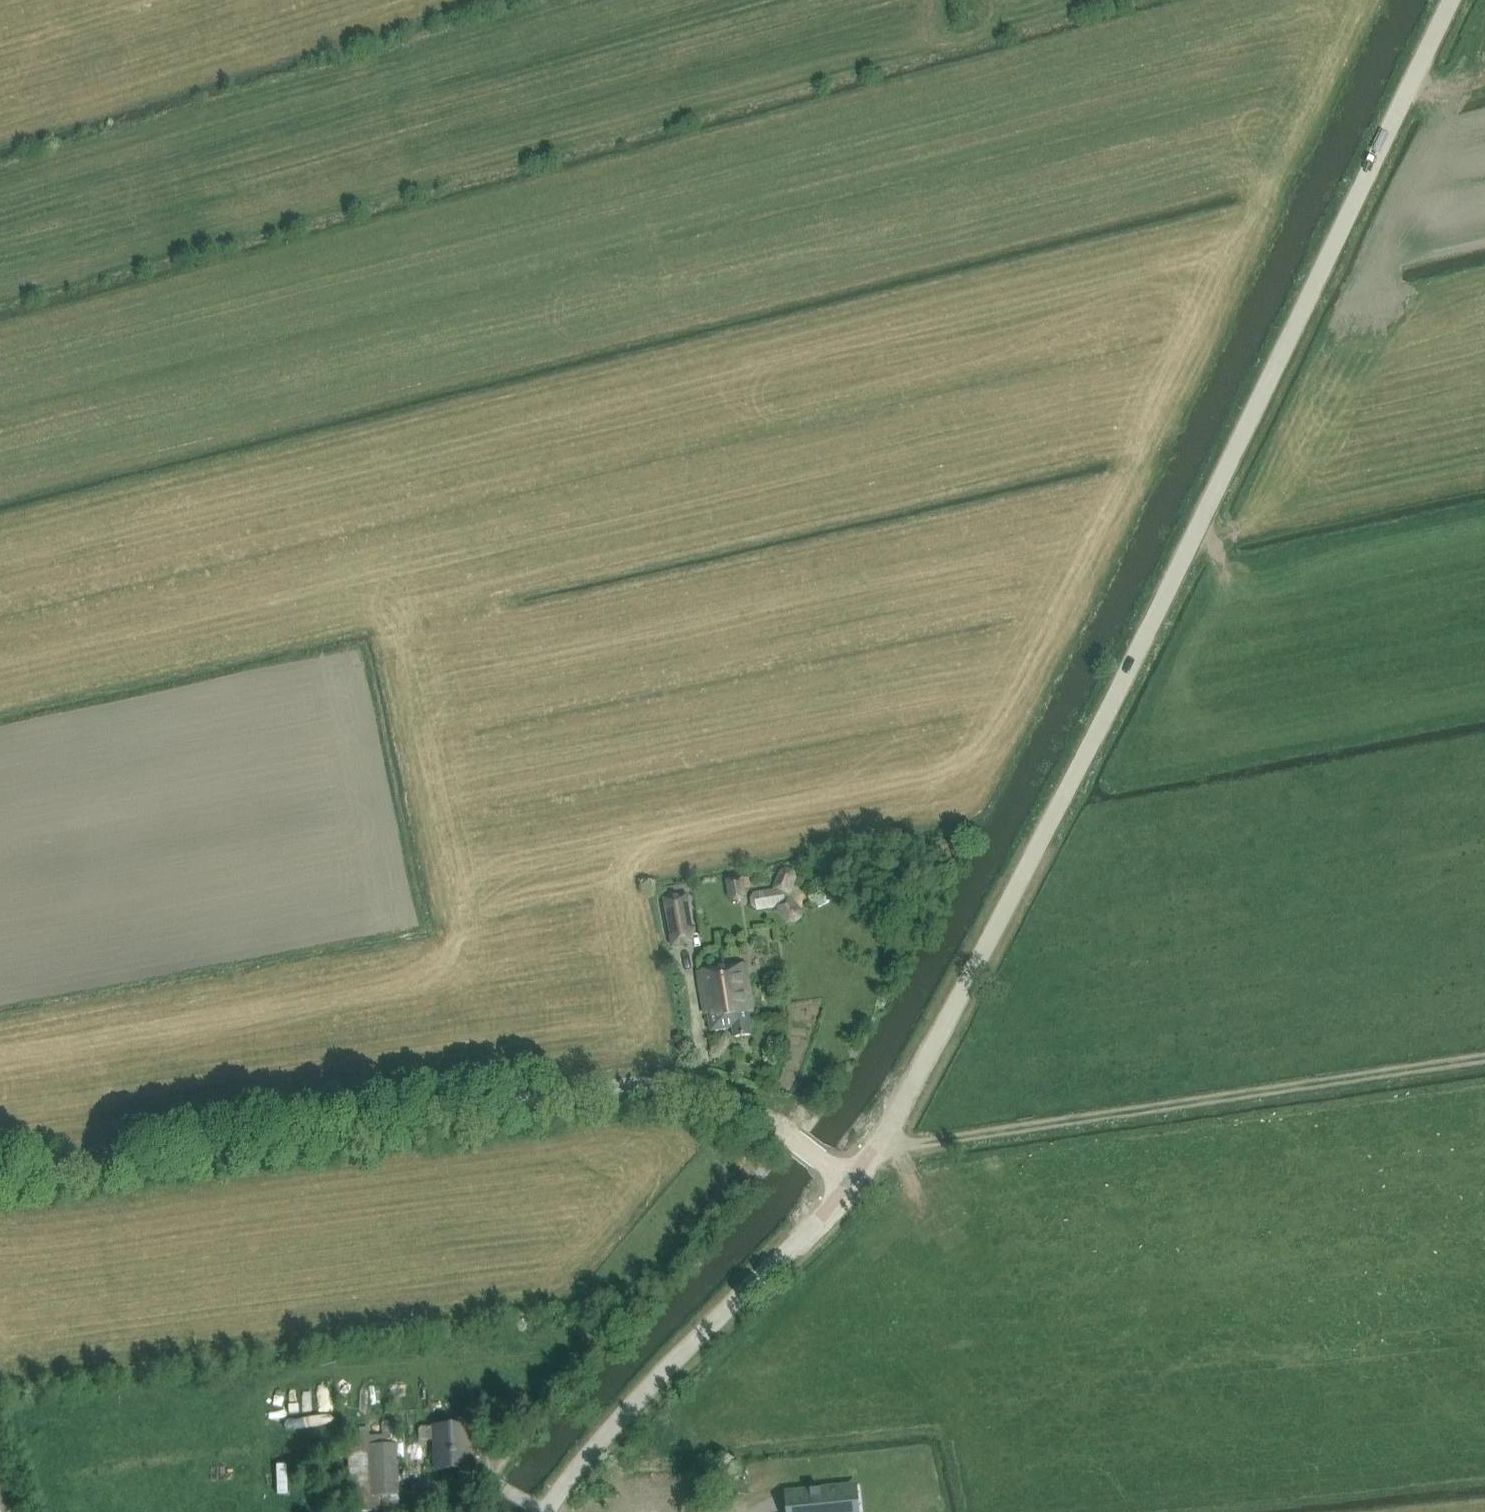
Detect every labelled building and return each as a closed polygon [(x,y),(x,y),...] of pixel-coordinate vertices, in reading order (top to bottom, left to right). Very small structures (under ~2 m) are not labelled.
[(751,898),(753,907),(757,910),(776,907),(778,909),(793,899),(791,897),(797,879),(781,873),(775,890),(754,894),(751,898)] [(745,896),(743,878),(727,880),(729,898),(732,898),(733,902),(742,901),(742,896),(745,896)] [(671,947),(697,942),(688,893),(662,898),(671,947)] [(749,1013),(753,1013),(746,966),(699,973),(706,1015),(709,1015),(711,1032),(733,1029),(735,1038),(752,1035),(749,1013)] [(465,1425),(433,1427),(417,1428),(418,1441),(433,1440),(435,1470),(467,1469),(465,1425)] [(398,1495),(396,1444),(347,1446),(350,1511),(369,1511),(399,1511),(398,1495)] [(289,1493),(288,1464),(277,1464),(279,1493),(289,1493)] [(746,1494),(746,1479),(731,1479),(732,1494),(746,1494)]
